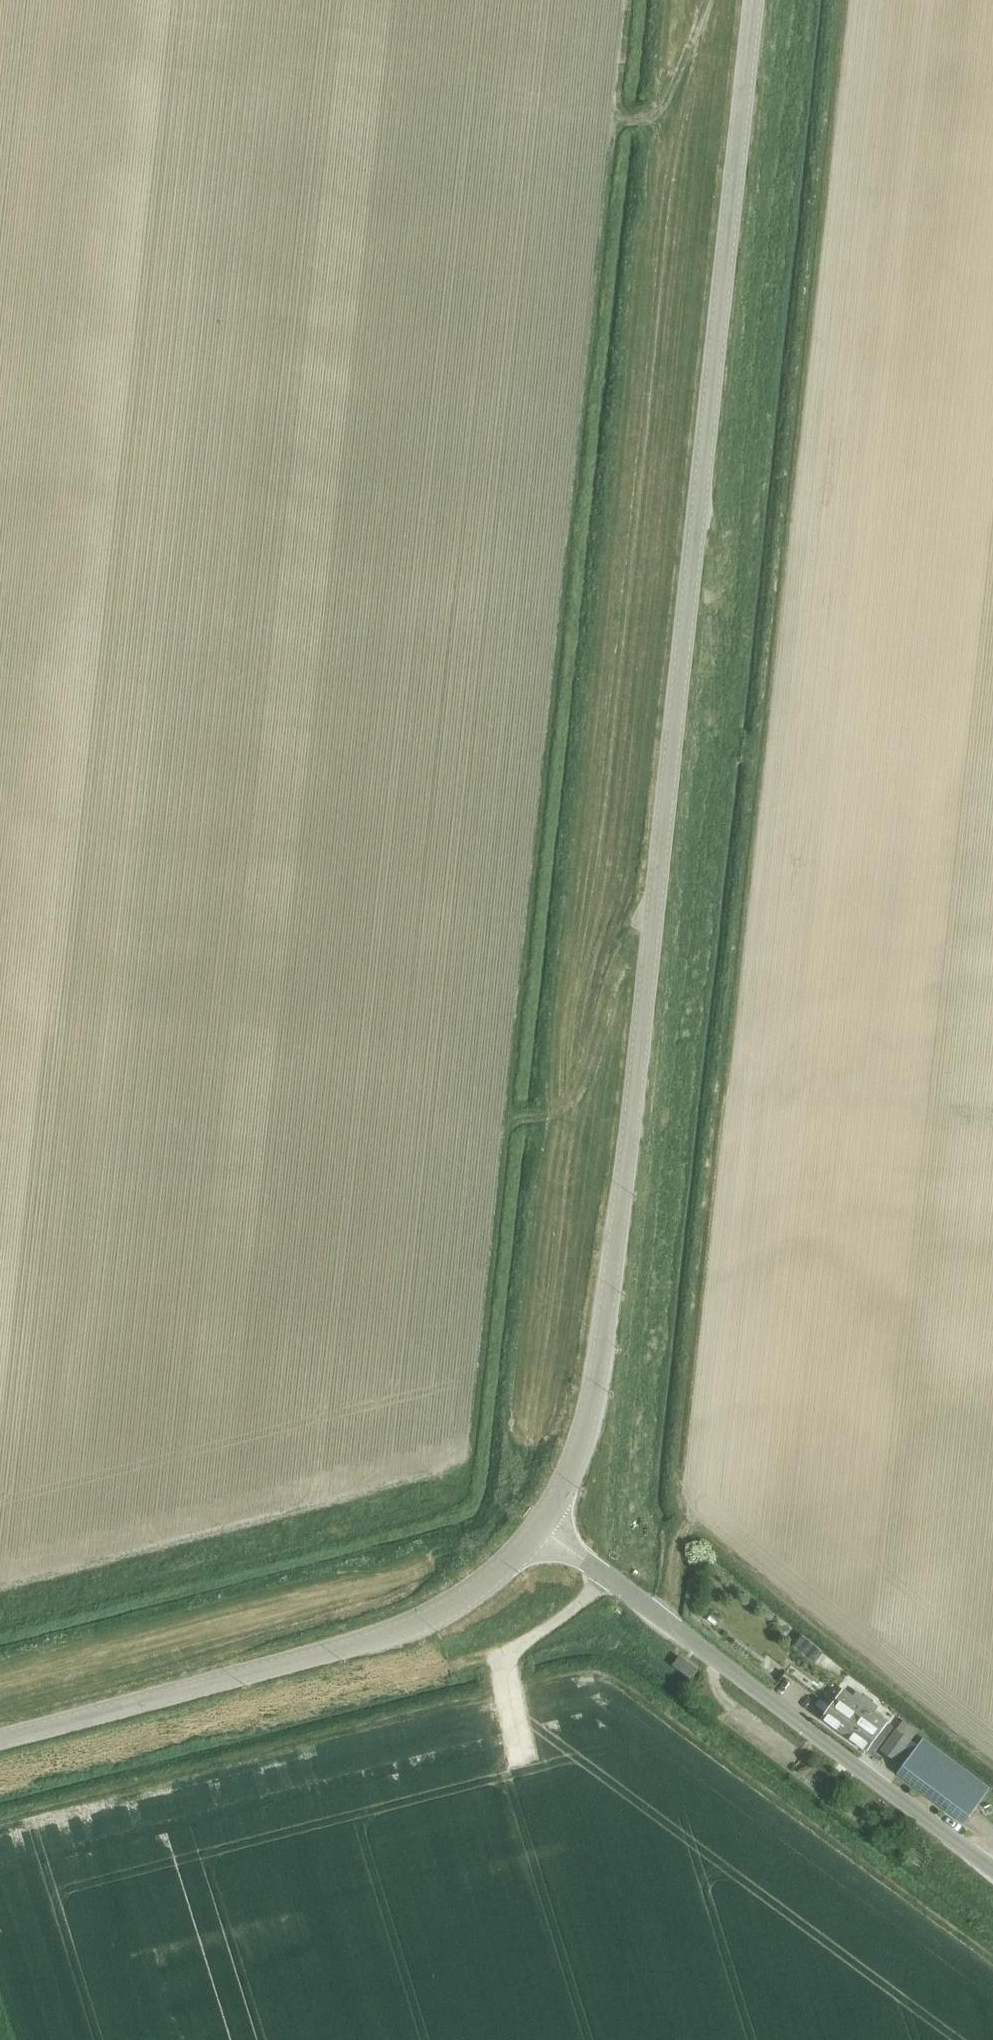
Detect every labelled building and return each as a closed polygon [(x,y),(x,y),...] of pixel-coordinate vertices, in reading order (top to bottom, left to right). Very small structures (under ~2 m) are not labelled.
[(711,1615),(707,1620),(715,1627),(719,1621),(711,1615)] [(672,1666),(691,1680),(698,1670),(680,1657),(672,1666)] [(826,1715),(822,1720),(866,1752),(887,1723),(874,1713),(878,1707),(857,1691),(853,1697),(844,1690),(831,1708),(826,1715)] [(819,1699),(814,1706),(818,1709),(826,1715),(831,1708),(823,1702),(819,1699)] [(884,1747),(881,1751),(897,1762),(911,1742),(918,1732),(903,1721),(896,1731),(884,1747)] [(898,1775),(964,1824),(988,1788),(923,1740),(898,1775)]
